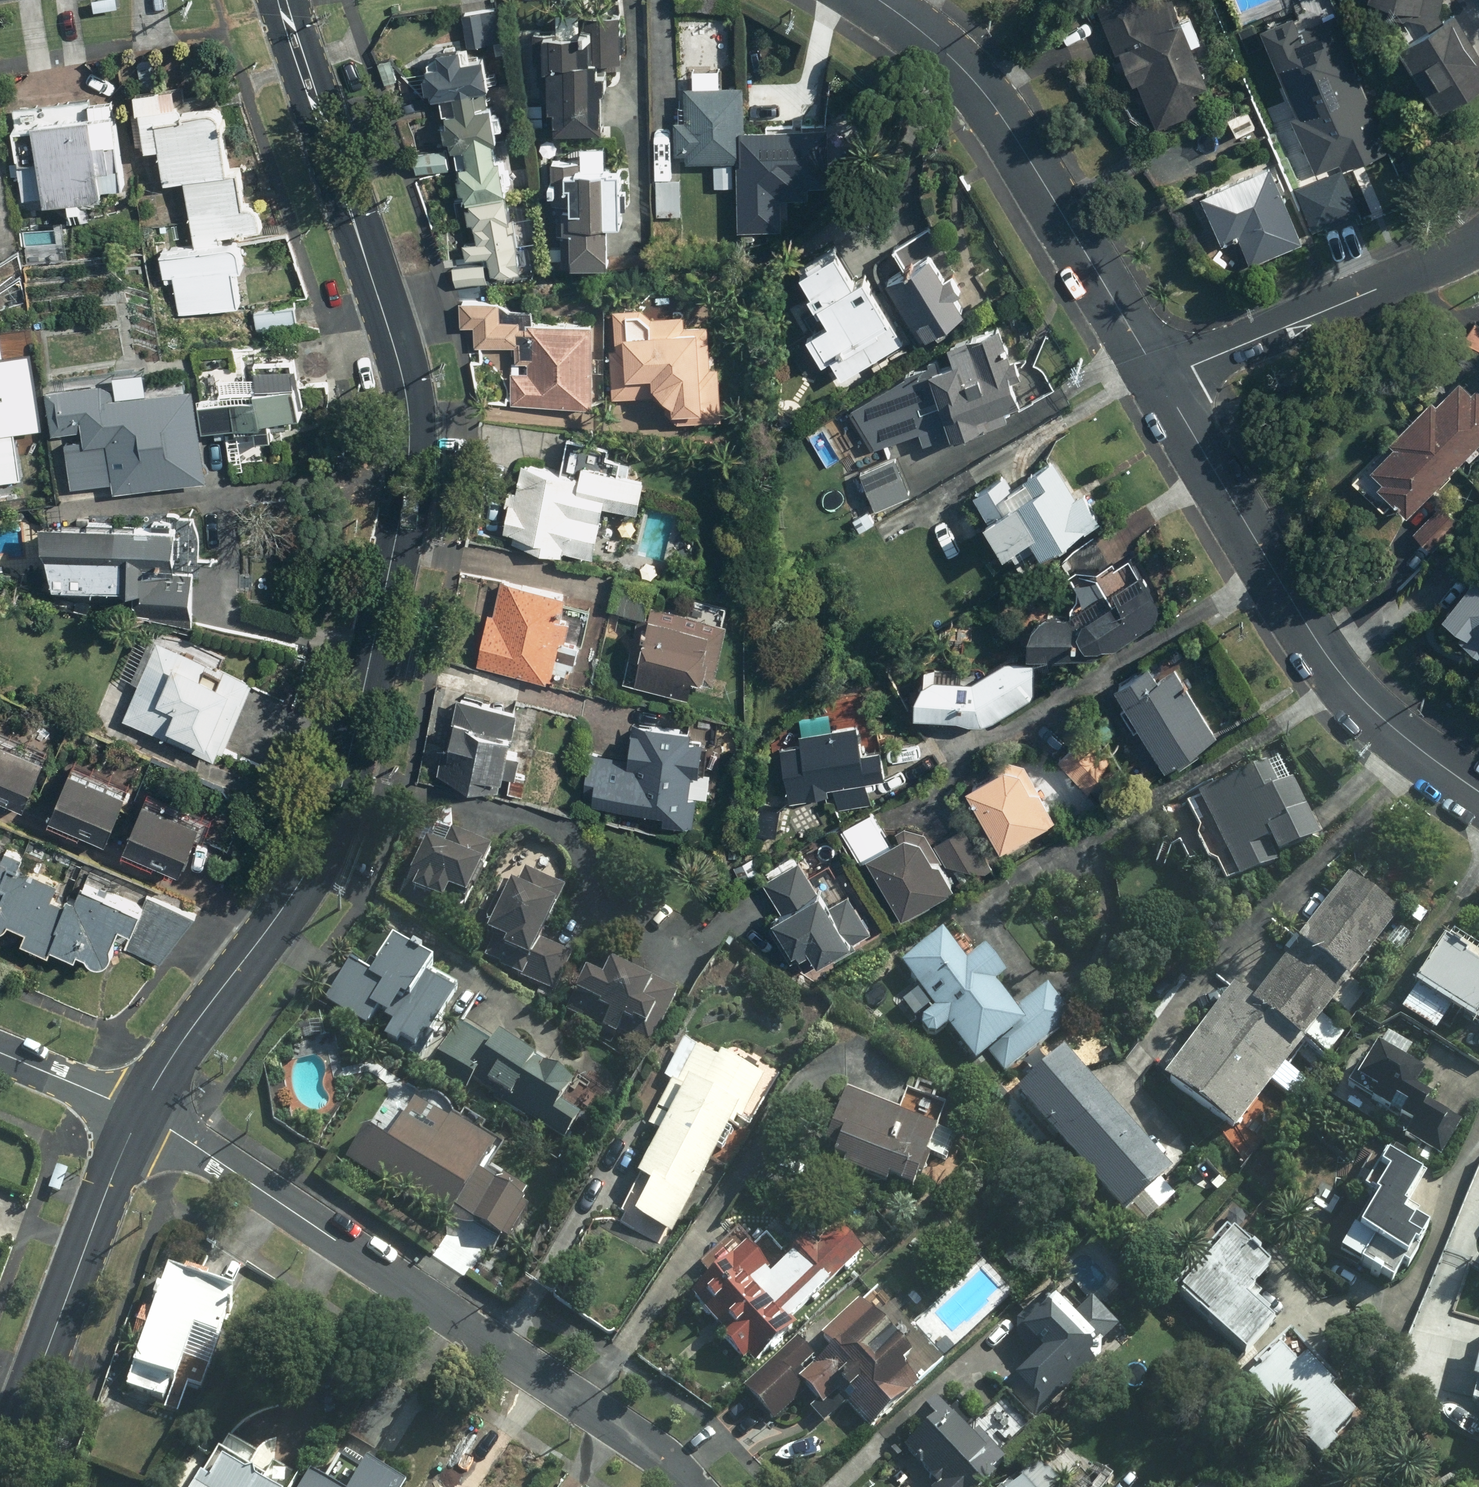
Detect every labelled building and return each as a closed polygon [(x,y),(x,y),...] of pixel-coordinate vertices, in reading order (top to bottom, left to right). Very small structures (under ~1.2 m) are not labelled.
[(1197,62),(1191,48),(1202,42),(1191,18),(1179,24),(1175,15),(1167,19),(1158,0),(1108,0),(1094,7),(1118,57),(1124,54),(1162,133),(1203,114),(1194,97),(1210,89),(1208,83),(1219,78),(1209,56),(1197,62)] [(1372,6),(1441,19),(1445,0),(1373,0),(1372,6)] [(505,39),(496,4),(464,13),(473,47),(505,39)] [(538,31),(537,63),(542,63),(540,103),(535,103),(534,123),(547,123),(547,114),(560,115),(559,124),(603,126),(605,88),(613,88),(614,69),(606,69),(606,56),(624,57),(626,14),(560,11),(559,32),(538,31)] [(1302,32),(1296,17),(1263,31),(1299,117),(1294,119),(1317,174),(1342,164),(1346,173),(1391,154),(1351,58),(1355,57),(1338,17),(1302,32)] [(1457,20),(1403,55),(1444,118),(1478,95),(1478,54),(1457,20)] [(459,179),(462,199),(510,190),(494,103),(483,105),(481,89),(492,87),(486,54),(471,56),(469,44),(445,48),(448,61),(438,62),(440,70),(428,72),(432,97),(444,95),(452,139),(458,138),(460,149),(470,147),(473,161),(462,163),(465,178),(459,179)] [(243,241),(228,243),(226,233),(266,227),(262,201),(249,203),(244,168),(233,170),(225,111),(191,116),(187,86),(135,93),(143,147),(168,144),(173,178),(191,176),(201,248),(176,251),(167,252),(170,273),(179,272),(184,310),(243,302),(239,268),(247,267),(243,241)] [(860,143),(860,113),(827,113),(827,132),(746,131),(747,87),(680,86),(680,150),(691,150),(691,161),(719,161),(718,210),(735,211),(735,161),(746,161),(745,227),(784,228),(784,196),(812,196),(812,184),(829,185),(829,143),(860,143)] [(119,97),(21,108),(31,197),(51,195),(52,201),(72,198),(73,207),(86,205),(85,197),(110,194),(109,186),(128,184),(119,97)] [(539,157),(555,157),(555,204),(551,204),(551,257),(564,257),(564,262),(614,262),(614,216),(624,216),(625,165),(612,165),(612,146),(562,145),(562,138),(540,138),(539,157)] [(450,145),(416,152),(421,173),(454,166),(450,145)] [(1304,248),(1269,170),(1203,199),(1238,277),(1304,248)] [(684,180),(660,179),(660,215),(684,216),(684,180)] [(482,239),(477,240),(466,241),(469,261),(458,263),(461,285),(493,279),(492,274),(523,268),(510,192),(470,200),(474,225),(480,224),(482,239)] [(828,323),(812,333),(841,379),(908,338),(869,276),(862,280),(838,242),(795,270),(828,323)] [(970,308),(958,290),(966,285),(956,270),(949,275),(933,250),(890,278),(926,336),(970,308)] [(519,346),(519,359),(496,358),(494,402),(508,402),(509,398),(517,398),(517,402),(596,405),(599,320),(520,317),(505,317),(506,300),(465,299),(464,324),(478,324),(477,344),(519,346)] [(673,316),(651,315),(651,308),(618,307),(615,394),(665,396),(664,420),(726,422),(727,365),(712,364),(713,317),(706,317),(707,310),(673,309),(673,316)] [(1024,402),(1017,384),(1026,380),(1004,323),(953,344),(958,356),(943,361),(940,352),(857,402),(881,439),(925,426),(931,440),(944,435),(946,440),(987,423),(988,426),(1010,417),(1007,409),(1024,402)] [(0,353),(0,482),(25,478),(19,430),(49,426),(38,348),(0,353)] [(207,425),(239,420),(240,427),(259,424),(261,436),(279,433),(276,415),(311,409),(303,356),(199,373),(200,380),(207,425)] [(57,381),(58,387),(51,388),(57,431),(64,430),(73,486),(116,479),(118,492),(215,477),(207,425),(200,380),(189,382),(188,375),(164,379),(165,388),(151,390),(147,367),(57,381)] [(1478,444),(1478,393),(1477,392),(1473,396),(1466,389),(1460,395),(1457,391),(1437,410),(1433,405),(1392,444),(1396,449),(1367,477),(1403,516),(1478,444)] [(897,458),(865,471),(880,508),(912,494),(897,458)] [(1058,458),(1015,483),(1009,473),(979,491),(1012,548),(1037,533),(1047,550),(1101,519),(1085,491),(1079,495),(1058,458)] [(511,489),(509,506),(519,507),(515,535),(520,536),(519,543),(569,550),(569,547),(600,551),(608,500),(647,505),(652,471),(587,462),(586,472),(526,463),(522,491),(511,489)] [(1458,525),(1441,506),(1415,531),(1432,549),(1458,525)] [(196,573),(181,572),(183,527),(56,523),(54,568),(64,568),(63,585),(138,588),(137,623),(194,625),(196,573)] [(1098,652),(1118,642),(1164,615),(1165,594),(1146,563),(1128,573),(1122,563),(1081,586),(1090,602),(1077,609),(1040,607),(1035,649),(1098,652)] [(1462,639),(1459,642),(1478,658),(1478,576),(1442,623),(1462,639)] [(481,616),(489,617),(481,664),(568,679),(571,662),(581,664),(591,606),(570,603),(572,591),(493,577),(491,589),(486,588),(481,616)] [(731,618),(725,618),(727,604),(699,600),(697,613),(652,607),(655,587),(622,582),(619,608),(640,611),(631,675),(639,676),(638,686),(695,695),(698,673),(722,677),(731,618)] [(255,679),(158,641),(127,719),(224,757),(255,679)] [(928,660),(921,711),(971,718),(993,718),(1040,690),(1041,655),(1020,655),(980,675),(966,675),(967,661),(928,660)] [(1222,737),(1181,668),(1162,679),(1153,664),(1122,682),(1172,767),(1222,737)] [(442,773),(450,774),(482,779),(484,767),(512,771),(522,708),(462,699),(452,762),(444,760),(442,773)] [(691,796),(694,775),(702,776),(707,742),(699,741),(700,730),(637,721),(632,757),(596,752),(590,799),(672,811),(671,822),(696,825),(699,798),(691,796)] [(794,793),(808,791),(809,798),(832,794),(831,787),(889,776),(884,746),(867,749),(862,722),(824,728),(826,741),(786,748),(794,793)] [(1085,737),(1062,757),(1091,791),(1109,765),(1085,737)] [(31,804),(49,758),(0,738),(0,792),(31,804)] [(1038,785),(1022,757),(973,786),(1008,845),(1061,814),(1042,782),(1038,785)] [(134,785),(78,762),(56,816),(113,839),(134,785)] [(1244,882),(1280,863),(1278,858),(1322,836),(1292,777),(1278,784),(1268,764),(1201,798),(1244,882)] [(901,812),(910,824),(899,831),(902,836),(871,854),(906,915),(960,883),(950,867),(988,871),(988,868),(988,865),(988,863),(987,860),(987,858),(986,855),(986,853),(985,850),(984,848),(984,845),(983,843),(982,840),(980,838),(979,836),(978,833),(977,831),(975,829),(974,827),(972,825),(970,823),(969,821),(967,819),(965,817),(963,816),(961,814),(959,812),(957,811),(955,809),(953,808),(951,807),(947,810),(929,792),(901,812)] [(154,794),(151,802),(139,796),(131,813),(143,819),(131,846),(183,869),(206,817),(154,794)] [(440,922),(455,896),(470,905),(498,856),(443,824),(400,899),(440,922)] [(29,855),(9,846),(4,857),(0,855),(0,928),(1,928),(3,928),(4,928),(5,928),(6,927),(7,927),(8,926),(9,926),(10,925),(11,924),(11,923),(12,922),(13,922),(13,920),(31,929),(27,938),(53,951),(57,942),(81,955),(86,948),(95,959),(96,959),(97,960),(98,960),(99,960),(100,960),(101,961),(102,961),(103,961),(104,961),(105,960),(107,960),(108,960),(109,960),(110,959),(111,958),(112,957),(113,957),(114,956),(114,955),(115,954),(116,953),(116,952),(117,951),(117,950),(117,949),(118,948),(118,947),(118,946),(118,945),(118,944),(117,943),(117,942),(117,941),(117,940),(124,924),(136,929),(127,947),(163,964),(198,915),(153,895),(146,907),(89,881),(79,904),(56,894),(61,882),(24,865),(29,855)] [(483,959),(524,980),(557,997),(578,956),(544,939),(568,892),(527,871),(483,959)] [(1381,886),(1377,891),(1354,874),(1263,998),(1236,978),(1163,1079),(1240,1135),(1309,1040),(1328,1053),(1344,1031),(1326,1018),(1336,1004),(1354,1017),(1363,1004),(1345,991),(1404,910),(1384,896),(1388,891),(1381,886)] [(804,951),(806,954),(815,949),(823,961),(859,939),(826,887),(779,916),(771,921),(794,957),(804,951)] [(1152,1219),(1140,1206),(1150,1197),(1162,1210),(1178,1197),(1166,1183),(1176,1174),(1069,1054),(1056,1066),(1040,1047),(1077,1017),(1049,982),(1017,1008),(999,987),(1008,979),(988,954),(973,966),(947,935),(904,971),(937,1012),(926,1021),(928,1033),(939,1036),(950,1027),(981,1065),(994,1055),(1009,1073),(1025,1059),(1041,1079),(1021,1097),(1127,1217),(1139,1231),(1152,1219)] [(1442,1025),(1451,1031),(1462,1016),(1464,1018),(1469,1011),(1478,1018),(1478,957),(1451,938),(1403,1009),(1437,1032),(1442,1025)] [(461,985),(436,968),(397,943),(380,969),(372,963),(368,970),(354,961),(327,1003),(369,1030),(379,1015),(413,1037),(416,1032),(432,1043),(461,997),(455,994),(461,985)] [(620,1036),(626,1023),(660,1038),(680,992),(600,956),(592,972),(588,970),(568,1013),(620,1036)] [(467,1092),(473,1084),(565,1145),(586,1114),(568,1103),(580,1085),(565,1075),(502,1034),(496,1043),(462,1020),(430,1068),(467,1092)] [(734,1134),(729,1131),(739,1112),(744,1115),(765,1076),(760,1073),(762,1069),(745,1060),(740,1070),(696,1047),(653,1128),(665,1134),(627,1205),(676,1231),(720,1147),(726,1150),(734,1134)] [(1361,1080),(1382,1093),(1375,1103),(1401,1119),(1396,1128),(1435,1153),(1456,1120),(1432,1105),(1435,1099),(1416,1086),(1423,1075),(1381,1048),(1361,1080)] [(419,1099),(418,1100),(395,1086),(347,1163),(448,1225),(457,1211),(504,1240),(509,1244),(532,1207),(481,1175),(498,1149),(453,1122),(453,1120),(454,1119),(454,1117),(454,1116),(454,1114),(453,1113),(453,1111),(452,1109),(452,1108),(451,1107),(450,1105),(450,1104),(449,1103),(448,1102),(446,1101),(445,1100),(444,1099),(443,1098),(441,1097),(440,1096),(438,1096),(437,1096),(435,1095),(434,1095),(432,1095),(431,1095),(429,1095),(428,1095),(426,1096),(425,1096),(423,1097),(422,1097),(421,1098),(419,1099)] [(915,1196),(931,1154),(947,1160),(956,1135),(941,1129),(949,1108),(910,1094),(902,1115),(848,1094),(823,1161),(915,1196)] [(1397,1158),(1390,1171),(1381,1166),(1366,1193),(1375,1198),(1344,1254),(1396,1283),(1405,1267),(1413,1272),(1437,1229),(1421,1219),(1425,1212),(1412,1205),(1428,1176),(1397,1158)] [(734,1349),(738,1346),(758,1366),(797,1329),(792,1323),(865,1255),(840,1229),(819,1249),(812,1241),(780,1272),(754,1244),(697,1298),(724,1327),(719,1333),(734,1349)] [(1277,1254),(1269,1262),(1242,1234),(1236,1240),(1227,1231),(1192,1266),(1201,1275),(1178,1297),(1244,1363),(1282,1325),(1285,1323),(1316,1354),(1317,1353),(1318,1352),(1320,1351),(1321,1350),(1322,1349),(1324,1348),(1325,1347),(1326,1345),(1327,1344),(1328,1343),(1329,1341),(1330,1340),(1330,1338),(1331,1337),(1331,1335),(1332,1333),(1332,1332),(1333,1330),(1333,1328),(1333,1327),(1333,1325),(1333,1323),(1333,1322),(1332,1320),(1332,1318),(1332,1317),(1331,1315),(1331,1313),(1330,1312),(1329,1310),(1328,1309),(1327,1307),(1327,1306),(1325,1305),(1324,1303),(1277,1254)] [(127,1389),(182,1409),(190,1387),(203,1392),(223,1337),(237,1298),(169,1273),(157,1304),(150,1301),(134,1345),(142,1348),(127,1389)] [(862,1303),(811,1350),(810,1348),(787,1368),(795,1377),(762,1408),(776,1423),(810,1392),(822,1404),(815,1410),(828,1425),(850,1405),(874,1431),(932,1378),(862,1303)] [(1064,1313),(1026,1347),(1050,1374),(1021,1401),(1045,1428),(1136,1346),(1112,1319),(1089,1340),(1064,1313)] [(1327,1460),(1342,1446),(1338,1442),(1359,1422),(1335,1395),(1339,1391),(1313,1363),(1303,1372),(1285,1352),(1253,1381),(1327,1460)] [(925,1432),(910,1445),(945,1484),(942,1486),(990,1486),(1001,1477),(998,1473),(1009,1463),(982,1434),(975,1439),(941,1402),(917,1423),(925,1432)] [(300,1480),(229,1440),(202,1486),(296,1486),(300,1480)] [(366,1466),(354,1486),(404,1486),(366,1466)] [(314,1475),(307,1486),(336,1486),(314,1475)]
